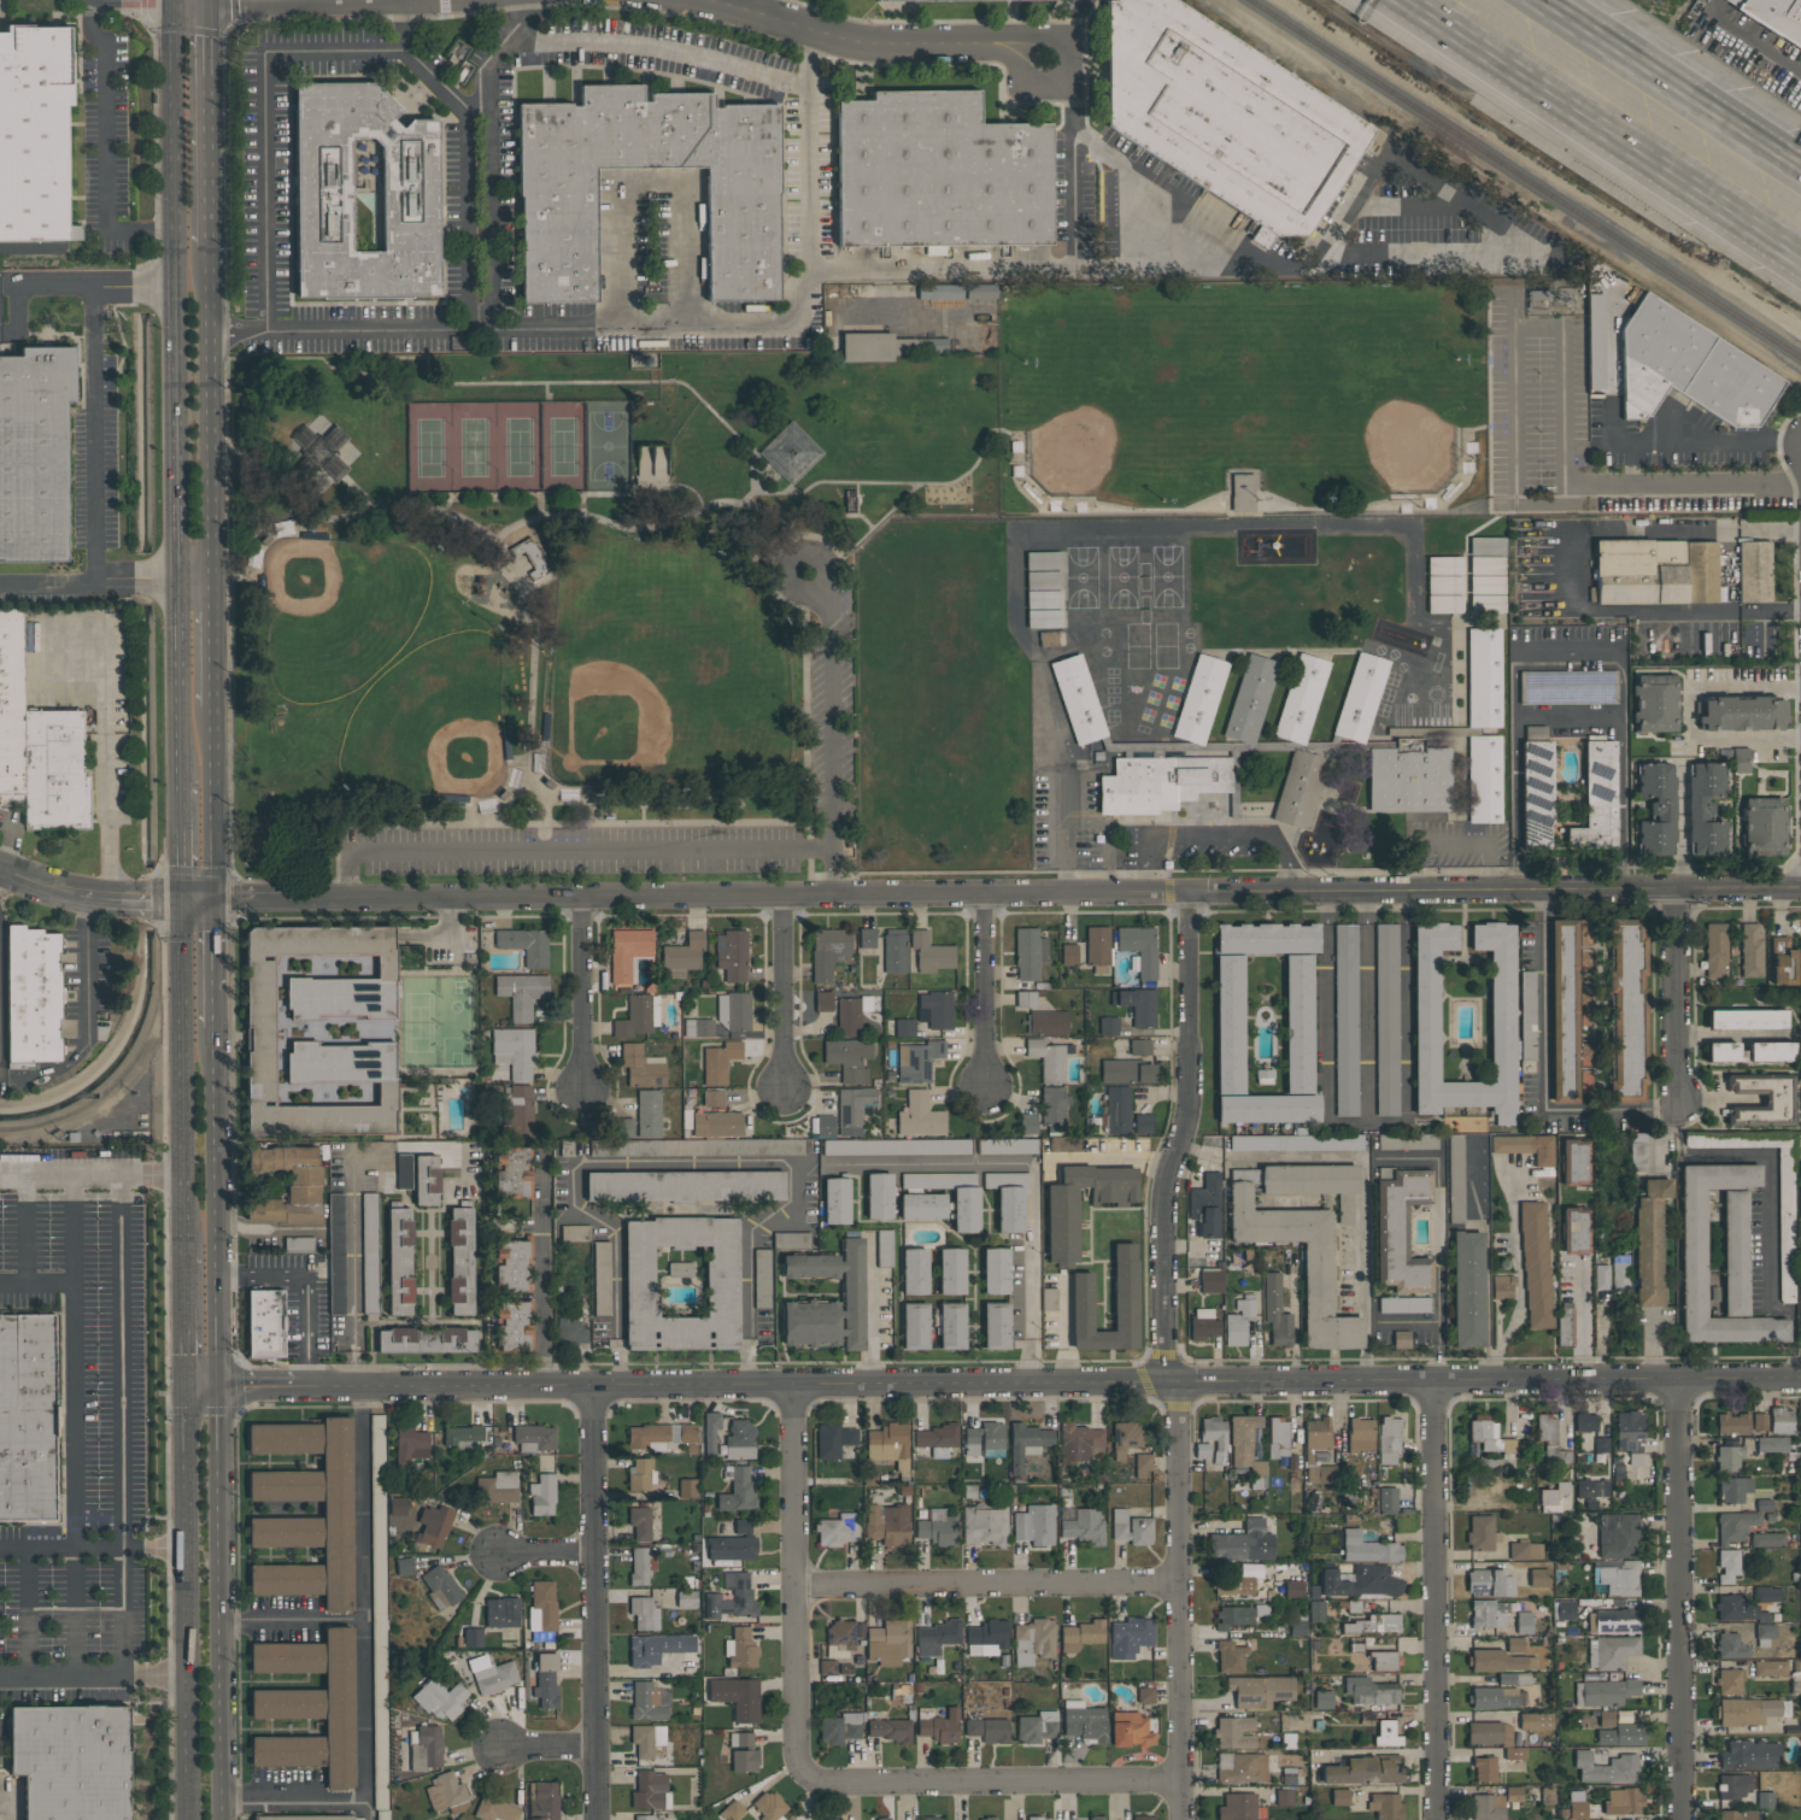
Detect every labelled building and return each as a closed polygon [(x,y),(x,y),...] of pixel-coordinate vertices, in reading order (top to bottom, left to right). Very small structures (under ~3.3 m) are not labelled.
[(1105,127),(1105,0),(1177,0),(1374,129),(1306,235),(1274,236),(1266,249),(1265,248),(1249,239),(1257,225),(1105,127)] [(1800,52),(1721,0),(1800,0),(1800,52)] [(80,239),(0,239),(0,33),(2,33),(2,24),(33,24),(33,28),(68,28),(69,105),(63,105),(64,228),(80,228),(80,239)] [(411,118),(438,118),(439,298),(295,298),(294,83),(375,83),(401,108),(393,118),(401,128),(411,118)] [(521,303),(520,196),(517,196),(517,102),(570,102),(570,105),(579,105),(579,84),(643,83),(643,100),(651,100),(651,92),(712,92),(714,106),(722,106),(722,104),(779,104),(779,193),(778,193),(778,300),(706,301),(705,168),(596,169),(597,303),(521,303)] [(1051,122),(1051,245),(945,245),(945,254),(925,254),(925,246),(837,246),(837,99),(870,99),(870,89),(979,89),(979,122),(1051,122)] [(996,298),(996,284),(966,285),(967,299),(996,298)] [(918,300),(962,299),(962,285),(918,286),(918,300)] [(1785,381),(1754,427),(1754,430),(1731,430),(1731,428),(1667,386),(1645,419),(1621,419),(1620,328),(1644,289),(1785,381)] [(1602,294),(1587,294),(1587,323),(1602,323),(1602,294)] [(948,354),(892,354),(893,362),(841,362),(840,331),(892,331),(892,337),(946,337),(948,354)] [(68,557),(0,558),(0,357),(28,357),(28,347),(77,347),(77,398),(68,398),(68,557)] [(823,453),(790,420),(758,453),(791,486),(823,453)] [(326,486),(336,480),(347,469),(335,449),(348,436),(337,426),(316,438),(303,425),(293,436),(303,453),(302,453),(292,459),(288,453),(286,455),(292,466),(304,459),(315,469),(325,485),(326,486)] [(1469,554),(1469,536),(1504,536),(1504,554),(1469,554)] [(538,544),(548,563),(545,564),(551,573),(533,582),(528,575),(535,571),(524,552),(512,558),(509,551),(529,538),(534,545),(538,544)] [(1595,603),(1595,600),(1589,600),(1589,587),(1595,587),(1595,579),(1591,579),(1591,568),(1594,568),(1594,539),(1685,539),(1685,541),(1717,541),(1717,585),(1724,585),(1724,600),(1717,600),(1717,603),(1595,603)] [(1771,601),(1738,603),(1737,541),(1770,540),(1771,601)] [(1061,551),(1061,569),(1026,569),(1025,551),(1061,551)] [(1427,574),(1427,556),(1462,556),(1462,574),(1427,574)] [(1469,574),(1469,556),(1504,556),(1504,574),(1469,574)] [(1061,570),(1061,588),(1026,589),(1026,570),(1061,570)] [(1426,593),(1426,575),(1462,575),(1462,593),(1426,593)] [(1469,593),(1469,575),(1504,575),(1504,593),(1469,593)] [(1062,589),(1062,607),(1026,607),(1026,589),(1062,589)] [(1427,612),(1427,594),(1462,594),(1462,612),(1427,612)] [(1469,612),(1469,594),(1504,594),(1504,612),(1469,612)] [(1062,609),(1062,627),(1027,628),(1026,609),(1062,609)] [(23,795),(0,795),(0,610),(23,610),(23,709),(83,709),(83,775),(89,775),(89,830),(23,830),(23,795)] [(1467,627),(1500,627),(1500,727),(1467,727),(1467,627)] [(1108,735),(1075,746),(1048,662),(1080,651),(1108,735)] [(1272,735),(1304,745),(1331,662),(1298,651),(1272,735)] [(1331,734),(1363,745),(1390,661),(1357,651),(1331,734)] [(1171,735),(1203,746),(1230,662),(1197,652),(1171,735)] [(1221,735),(1254,746),(1280,662),(1248,652),(1221,735)] [(1518,670),(1617,670),(1617,703),(1518,703),(1518,670)] [(1676,732),(1636,732),(1636,722),(1632,722),(1632,711),(1636,711),(1636,695),(1632,695),(1632,683),(1633,683),(1633,674),(1676,674),(1676,682),(1679,682),(1679,695),(1676,695),(1676,711),(1679,711),(1679,722),(1676,722),(1676,732)] [(1781,730),(1772,730),(1772,728),(1753,728),(1753,730),(1744,730),(1744,729),(1738,729),(1738,730),(1730,730),(1730,729),(1711,729),(1711,730),(1702,730),(1702,729),(1699,727),(1699,722),(1696,722),(1696,717),(1695,717),(1695,701),(1702,701),(1702,699),(1703,699),(1703,697),(1712,697),(1712,695),(1770,695),(1778,695),(1778,699),(1781,699),(1781,700),(1787,700),(1787,717),(1785,717),(1785,722),(1784,726),(1781,729),(1781,730)] [(1501,822),(1467,822),(1467,734),(1501,734),(1501,822)] [(1368,811),(1367,747),(1395,747),(1395,736),(1424,736),(1424,747),(1449,747),(1450,811),(1368,811)] [(1615,847),(1566,847),(1566,827),(1584,827),(1584,740),(1615,739),(1615,847)] [(1521,847),(1521,740),(1551,740),(1551,823),(1549,823),(1548,847),(1521,847)] [(1292,746),(1327,757),(1306,829),(1271,818),(1292,746)] [(1733,747),(1748,747),(1748,751),(1749,751),(1749,764),(1749,771),(1733,773),(1733,747)] [(1113,757),(1231,756),(1232,792),(1195,793),(1195,800),(1177,800),(1177,810),(1157,810),(1157,814),(1098,815),(1098,775),(1113,774),(1113,757)] [(1686,762),(1724,761),(1725,795),(1707,797),(1707,802),(1712,802),(1713,820),(1725,820),(1725,855),(1688,855),(1686,762)] [(1632,855),(1632,820),(1649,820),(1649,802),(1655,802),(1655,797),(1636,797),(1636,762),(1673,762),(1673,776),(1674,776),(1674,841),(1673,841),(1673,855),(1632,855)] [(1784,797),(1784,806),(1787,806),(1787,818),(1784,818),(1784,833),(1788,833),(1788,845),(1784,845),(1784,855),(1743,855),(1743,845),(1741,845),(1741,833),(1743,833),(1743,817),(1741,817),(1741,808),(1743,808),(1743,797),(1784,797)] [(1590,918),(1590,945),(1579,945),(1579,949),(1594,949),(1594,971),(1578,973),(1578,990),(1590,990),(1591,1027),(1578,1027),(1578,1043),(1592,1043),(1592,1064),(1579,1064),(1579,1070),(1592,1069),(1592,1098),(1578,1098),(1578,1103),(1550,1103),(1550,918),(1590,918)] [(1608,1102),(1608,1079),(1612,1079),(1612,992),(1608,992),(1608,970),(1611,970),(1611,943),(1608,943),(1608,918),(1642,918),(1642,937),(1645,937),(1645,974),(1643,974),(1643,987),(1645,987),(1645,1084),(1643,1084),(1643,1102),(1608,1102)] [(1414,1114),(1413,924),(1425,924),(1425,922),(1445,922),(1445,924),(1456,923),(1456,950),(1438,950),(1439,1081),(1490,1081),(1489,950),(1469,950),(1469,924),(1482,924),(1482,922),(1502,921),(1502,923),(1513,923),(1514,1114),(1513,1114),(1514,1123),(1495,1125),(1495,1114),(1490,1114),(1490,1105),(1439,1106),(1439,1114),(1414,1114)] [(1319,923),(1319,926),(1318,926),(1318,952),(1312,952),(1313,1094),(1320,1094),(1320,1122),(1218,1122),(1216,927),(1215,927),(1215,923),(1227,923),(1227,926),(1237,926),(1237,923),(1249,923),(1249,926),(1255,926),(1255,923),(1278,923),(1278,926),(1285,926),(1285,922),(1297,922),(1297,926),(1307,926),(1307,923),(1319,923)] [(1726,922),(1726,967),(1723,967),(1723,976),(1706,976),(1706,922),(1726,922)] [(6,923),(24,923),(24,928),(42,928),(42,933),(60,933),(60,937),(64,939),(64,946),(60,949),(60,952),(58,952),(58,970),(60,970),(60,985),(64,988),(64,1000),(60,1004),(60,1020),(58,1020),(58,1037),(61,1037),(61,1044),(64,1046),(64,1052),(61,1055),(61,1061),(6,1061),(6,923)] [(1357,1116),(1334,1116),(1334,923),(1356,923),(1357,1116)] [(1397,923),(1398,1115),(1375,1115),(1374,923),(1397,923)] [(1741,976),(1741,923),(1759,923),(1759,933),(1762,933),(1762,976),(1741,976)] [(246,1135),(246,1050),(250,1050),(250,1027),(246,1027),(245,932),(251,927),(394,926),(394,949),(395,949),(395,982),(394,982),(394,1017),(363,1018),(363,1015),(317,1015),(317,1021),(289,1021),(289,1009),(286,1009),(286,976),(309,976),(309,979),(376,977),(376,956),(274,956),(275,1105),(376,1105),(376,1081),(310,1082),(310,1084),(286,1084),(286,1052),(289,1052),(289,1040),(317,1040),(317,1045),(363,1045),(363,1041),(394,1040),(394,1076),(398,1076),(398,1111),(394,1111),(395,1134),(246,1135)] [(1109,926),(1109,964),(1108,964),(1108,973),(1092,973),(1092,964),(1086,964),(1086,926),(1109,926)] [(858,947),(858,927),(875,927),(875,947),(858,947)] [(1014,927),(1038,927),(1038,937),(1046,937),(1046,961),(1038,961),(1038,980),(1017,980),(1017,965),(1014,965),(1014,927)] [(1155,927),(1155,940),(1156,940),(1156,979),(1138,979),(1138,950),(1116,950),(1116,927),(1155,927)] [(811,982),(811,950),(812,950),(812,928),(851,928),(851,961),(832,961),(832,982),(811,982)] [(885,928),(904,928),(904,934),(907,934),(907,973),(882,973),(882,934),(885,934),(885,928)] [(547,968),(523,968),(523,949),(494,949),(494,929),(547,929),(547,968)] [(652,929),(652,956),(630,956),(630,984),(610,984),(610,952),(611,952),(611,929),(652,929)] [(684,977),(665,977),(665,969),(661,969),(661,945),(686,945),(686,929),(704,929),(704,950),(699,950),(699,969),(684,969),(684,977)] [(724,981),(724,968),(715,968),(715,934),(723,934),(723,929),(746,929),(746,968),(745,968),(745,981),(724,981)] [(927,945),(954,945),(954,968),(935,968),(935,973),(917,973),(917,968),(916,968),(916,949),(910,949),(910,929),(927,929),(927,945)] [(1771,985),(1771,965),(1773,965),(1773,952),(1771,952),(1771,935),(1789,935),(1789,949),(1796,949),(1796,985),(1793,985),(1771,985)] [(1078,944),(1078,965),(1061,965),(1061,944),(1078,944)] [(1536,1060),(1535,971),(1520,972),(1520,1060),(1536,1060)] [(510,1023),(510,996),(494,996),(494,975),(548,974),(548,998),(532,999),(532,1023),(510,1023)] [(1110,990),(1116,990),(1136,990),(1136,988),(1155,988),(1155,1028),(1132,1028),(1132,1005),(1116,1005),(1116,1004),(1110,1004),(1110,990)] [(815,1010),(815,991),(832,991),(832,1010),(815,1010)] [(951,1029),(927,1029),(927,1008),(919,1008),(919,993),(928,993),(928,991),(951,991),(951,1029)] [(1036,1008),(1015,1008),(1015,991),(1036,991),(1036,1008)] [(750,1031),(727,1031),(727,1028),(716,1020),(716,994),(726,994),(726,992),(750,992),(750,1031)] [(659,996),(658,1026),(652,1026),(651,1032),(633,1032),(633,1037),(612,1037),(612,1020),(627,1020),(627,993),(651,993),(651,994),(659,996)] [(837,997),(860,997),(860,1037),(837,1037),(837,997)] [(1787,1029),(1777,1029),(1777,1028),(1717,1028),(1717,1029),(1707,1029),(1707,1009),(1787,1009),(1787,1029)] [(1068,1010),(1068,1035),(1029,1035),(1029,1033),(1026,1033),(1026,1023),(1020,1023),(1020,1020),(1026,1020),(1026,1014),(1029,1014),(1029,1010),(1068,1010)] [(1119,1034),(1098,1034),(1098,1016),(1119,1016),(1119,1034)] [(712,1018),(712,1037),(684,1037),(684,1018),(712,1018)] [(915,1037),(894,1037),(894,1018),(915,1018),(915,1037)] [(533,1028),(533,1067),(530,1067),(530,1081),(510,1081),(510,1063),(493,1063),(493,1055),(491,1055),(491,1028),(533,1028)] [(1064,1044),(1064,1082),(1040,1082),(1040,1056),(1025,1056),(1025,1038),(1044,1038),(1044,1045),(1048,1045),(1048,1044),(1064,1044)] [(1130,1055),(1130,1038),(1150,1038),(1150,1055),(1130,1055)] [(840,1084),(840,1063),(823,1063),(823,1039),(862,1039),(862,1043),(874,1043),(874,1058),(862,1058),(862,1067),(867,1067),(867,1084),(840,1084)] [(743,1058),(727,1058),(727,1085),(703,1085),(703,1046),(723,1046),(723,1040),(743,1040),(743,1058)] [(931,1082),(897,1082),(897,1045),(925,1045),(925,1040),(945,1040),(945,1058),(931,1058),(931,1082)] [(641,1041),(641,1055),(645,1055),(645,1056),(663,1056),(663,1062),(665,1062),(665,1086),(627,1086),(627,1067),(621,1067),(621,1041),(641,1041)] [(1794,1041),(1794,1061),(1748,1062),(1706,1062),(1706,1041),(1738,1041),(1738,1050),(1748,1050),(1748,1043),(1794,1041)] [(1101,1082),(1101,1059),(1137,1059),(1137,1063),(1155,1063),(1155,1082),(1101,1082)] [(1793,1073),(1793,1126),(1726,1126),(1726,1115),(1720,1115),(1720,1109),(1730,1109),(1730,1106),(1764,1105),(1764,1093),(1730,1093),(1730,1091),(1727,1091),(1727,1085),(1726,1085),(1726,1074),(1793,1073)] [(533,1137),(510,1137),(510,1108),(501,1108),(501,1093),(510,1093),(510,1085),(530,1085),(530,1098),(533,1098),(533,1137)] [(1042,1086),(1064,1086),(1064,1094),(1070,1094),(1070,1104),(1064,1104),(1064,1125),(1060,1125),(1060,1132),(1048,1132),(1048,1125),(1042,1125),(1042,1086)] [(1130,1133),(1107,1133),(1107,1127),(1099,1127),(1099,1115),(1107,1115),(1107,1086),(1130,1086),(1130,1133)] [(862,1105),(862,1135),(838,1135),(838,1088),(861,1088),(861,1087),(876,1087),(876,1105),(862,1105)] [(907,1111),(907,1088),(928,1088),(928,1110),(945,1110),(945,1134),(897,1134),(897,1111),(907,1111)] [(661,1090),(661,1137),(636,1137),(636,1090),(661,1090)] [(724,1090),(724,1105),(703,1105),(703,1090),(724,1090)] [(741,1137),(722,1137),(722,1138),(704,1138),(704,1137),(692,1137),(692,1111),(741,1111),(741,1137)] [(1037,1114),(1037,1134),(1020,1134),(1020,1114),(1037,1114)] [(1151,1114),(1151,1133),(1133,1133),(1133,1114),(1151,1114)] [(816,1135),(816,1115),(834,1115),(834,1135),(816,1135)] [(633,1117),(633,1137),(611,1137),(611,1117),(633,1117)] [(1463,1134),(1448,1134),(1449,1223),(1464,1223),(1463,1134)] [(1553,1134),(1553,1167),(1535,1167),(1533,1152),(1490,1152),(1490,1135),(1553,1134)] [(1229,1136),(1229,1151),(1363,1149),(1363,1135),(1229,1136)] [(1378,1136),(1378,1151),(1430,1149),(1429,1135),(1378,1136)] [(1777,1147),(1779,1304),(1794,1303),(1791,1137),(1752,1138),(1752,1148),(1777,1147)] [(1561,1186),(1561,1138),(1576,1138),(1576,1139),(1588,1139),(1588,1184),(1577,1184),(1577,1186),(1561,1186)] [(804,1154),(804,1139),(726,1140),(727,1156),(804,1154)] [(970,1139),(822,1140),(823,1155),(970,1154),(970,1139)] [(978,1154),(1037,1154),(1037,1139),(978,1139),(978,1154)] [(584,1156),(706,1156),(706,1143),(692,1143),(692,1141),(584,1141),(584,1156)] [(1645,1142),(1629,1143),(1630,1172),(1646,1172),(1645,1142)] [(321,1223),(283,1223),(283,1221),(247,1221),(247,1198),(280,1198),(280,1203),(287,1203),(287,1185),(289,1185),(289,1169),(272,1169),(272,1172),(258,1172),(258,1169),(248,1169),(248,1146),(257,1146),(257,1149),(271,1149),(271,1146),(317,1146),(317,1166),(322,1166),(321,1185),(319,1185),(319,1203),(321,1203),(321,1223)] [(529,1148),(504,1147),(504,1171),(495,1171),(495,1197),(529,1197),(529,1148)] [(413,1205),(413,1155),(438,1155),(438,1167),(440,1167),(440,1193),(438,1193),(438,1205),(413,1205)] [(1332,1209),(1332,1316),(1363,1316),(1363,1348),(1303,1349),(1303,1241),(1228,1241),(1228,1181),(1230,1181),(1230,1169),(1261,1169),(1261,1164),(1359,1164),(1359,1193),(1354,1193),(1354,1223),(1337,1223),(1337,1193),(1260,1193),(1260,1191),(1251,1191),(1251,1210),(1332,1209)] [(1680,1340),(1680,1164),(1760,1164),(1760,1186),(1749,1186),(1749,1188),(1747,1188),(1747,1316),(1768,1316),(1768,1319),(1788,1319),(1788,1340),(1680,1340)] [(1046,1184),(1060,1184),(1060,1166),(1137,1166),(1137,1202),(1127,1202),(1127,1207),(1115,1207),(1115,1202),(1097,1202),(1097,1207),(1090,1207),(1090,1187),(1078,1187),(1078,1262),(1046,1262),(1046,1184)] [(1432,1292),(1427,1292),(1427,1293),(1420,1293),(1420,1292),(1404,1292),(1404,1294),(1395,1293),(1395,1292),(1392,1292),(1392,1285),(1375,1285),(1375,1180),(1378,1180),(1378,1167),(1392,1167),(1392,1169),(1431,1169),(1431,1204),(1408,1204),(1408,1257),(1432,1257),(1432,1292)] [(784,1172),(784,1200),(693,1200),(693,1204),(671,1204),(671,1200),(586,1200),(586,1172),(784,1172)] [(997,1232),(997,1187),(982,1187),(982,1173),(1028,1172),(1028,1186),(1023,1186),(1023,1232),(997,1232)] [(1220,1172),(1221,1237),(1199,1238),(1199,1219),(1189,1219),(1189,1187),(1203,1187),(1203,1172),(1220,1172)] [(892,1219),(866,1219),(866,1173),(892,1173),(892,1219)] [(975,1173),(975,1187),(979,1187),(979,1232),(954,1232),(954,1187),(900,1187),(900,1173),(975,1173)] [(849,1178),(849,1223),(823,1223),(823,1178),(849,1178)] [(1664,1307),(1635,1307),(1635,1287),(1636,1287),(1636,1276),(1635,1276),(1633,1208),(1636,1208),(1636,1197),(1643,1196),(1642,1179),(1671,1178),(1671,1197),(1660,1197),(1661,1287),(1664,1286),(1664,1307)] [(377,1193),(361,1194),(362,1312),(379,1311),(377,1193)] [(945,1219),(899,1219),(899,1193),(945,1193),(945,1219)] [(344,1194),(329,1194),(329,1312),(345,1312),(344,1194)] [(473,1315),(450,1315),(450,1303),(447,1303),(447,1276),(450,1276),(450,1245),(447,1245),(447,1220),(450,1220),(450,1207),(458,1207),(458,1199),(471,1199),(471,1207),(473,1207),(473,1315)] [(388,1200),(401,1200),(401,1207),(410,1208),(410,1220),(412,1220),(412,1245),(410,1245),(410,1276),(413,1276),(413,1303),(410,1303),(410,1315),(387,1315),(387,1208),(388,1208),(388,1200)] [(1519,1200),(1544,1200),(1545,1226),(1547,1226),(1547,1246),(1548,1246),(1548,1266),(1549,1266),(1550,1285),(1551,1285),(1551,1304),(1553,1304),(1553,1327),(1527,1328),(1527,1309),(1526,1309),(1525,1290),(1524,1290),(1524,1270),(1523,1270),(1523,1250),(1521,1251),(1520,1229),(1519,1229),(1519,1200)] [(1562,1207),(1577,1207),(1577,1208),(1588,1208),(1588,1252),(1577,1252),(1577,1254),(1562,1254),(1562,1207)] [(626,1350),(626,1220),(652,1220),(652,1216),(710,1216),(710,1217),(738,1217),(738,1350),(626,1350)] [(590,1225),(561,1225),(561,1241),(590,1241),(590,1225)] [(1483,1232),(1483,1346),(1463,1346),(1463,1349),(1453,1349),(1453,1229),(1461,1229),(1461,1232),(1483,1232)] [(892,1230),(877,1230),(877,1267),(892,1267),(892,1230)] [(843,1350),(843,1349),(841,1349),(840,1338),(843,1338),(843,1335),(839,1335),(839,1345),(829,1345),(829,1346),(816,1346),(816,1348),(806,1348),(806,1346),(792,1346),(792,1345),(782,1345),(782,1343),(784,1343),(784,1334),(781,1334),(781,1313),(784,1313),(784,1303),(782,1303),(782,1302),(792,1302),(792,1299),(806,1299),(806,1298),(815,1298),(815,1299),(829,1299),(829,1301),(839,1301),(839,1310),(843,1310),(843,1304),(840,1304),(840,1284),(843,1284),(843,1270),(839,1270),(839,1278),(829,1278),(829,1279),(792,1279),(792,1278),(782,1279),(782,1276),(781,1276),(781,1262),(782,1262),(782,1255),(791,1255),(791,1252),(802,1252),(802,1255),(819,1255),(819,1251),(829,1251),(829,1255),(839,1255),(839,1261),(843,1261),(843,1250),(840,1250),(840,1239),(843,1239),(843,1237),(844,1237),(844,1231),(858,1231),(858,1237),(864,1237),(864,1332),(863,1332),(863,1350),(843,1350)] [(810,1232),(773,1233),(773,1247),(810,1247),(810,1232)] [(494,1247),(499,1247),(499,1239),(526,1239),(526,1234),(533,1234),(533,1257),(530,1257),(530,1292),(494,1292),(494,1247)] [(314,1237),(284,1238),(284,1250),(314,1250),(314,1237)] [(609,1315),(610,1242),(594,1241),(593,1315),(609,1315)] [(1134,1241),(1134,1260),(1137,1260),(1138,1348),(1116,1348),(1116,1349),(1073,1349),(1073,1333),(1072,1333),(1070,1272),(1093,1272),(1093,1331),(1113,1329),(1113,1241),(1134,1241)] [(927,1294),(902,1294),(902,1247),(927,1247),(927,1294)] [(939,1294),(939,1247),(964,1247),(964,1294),(939,1294)] [(984,1293),(984,1247),(1009,1247),(1009,1293),(984,1293)] [(770,1249),(753,1249),(754,1308),(770,1307),(770,1249)] [(1612,1264),(1612,1255),(1629,1255),(1629,1291),(1612,1291),(1612,1264)] [(1608,1264),(1608,1290),(1595,1290),(1595,1264),(1608,1264)] [(1222,1268),(1222,1292),(1209,1292),(1209,1294),(1204,1294),(1204,1292),(1201,1292),(1201,1268),(1222,1268)] [(1291,1346),(1281,1346),(1281,1345),(1271,1345),(1271,1326),(1265,1325),(1265,1272),(1281,1272),(1281,1303),(1290,1303),(1290,1313),(1292,1313),(1292,1334),(1291,1334),(1291,1346)] [(1493,1299),(1514,1299),(1513,1275),(1492,1276),(1493,1299)] [(1041,1311),(1057,1312),(1057,1289),(1041,1289),(1041,1311)] [(283,1290),(283,1357),(264,1357),(264,1360),(245,1360),(245,1332),(247,1332),(247,1290),(283,1290)] [(1254,1293),(1254,1315),(1245,1315),(1246,1345),(1225,1345),(1225,1314),(1239,1314),(1239,1310),(1234,1310),(1234,1299),(1243,1298),(1243,1293),(1254,1293)] [(1431,1298),(1378,1297),(1378,1312),(1431,1313),(1431,1298)] [(533,1352),(493,1352),(493,1349),(497,1349),(497,1308),(499,1308),(499,1301),(509,1301),(509,1299),(518,1299),(518,1301),(533,1301),(533,1315),(532,1315),(532,1334),(533,1334),(533,1352)] [(928,1302),(928,1349),(902,1349),(902,1302),(928,1302)] [(939,1349),(939,1302),(966,1302),(966,1349),(939,1349)] [(1009,1302),(1009,1349),(984,1349),(984,1302),(1009,1302)] [(1556,1345),(1556,1307),(1561,1307),(1561,1302),(1572,1302),(1572,1307),(1573,1307),(1573,1345),(1556,1345)] [(1213,1308),(1213,1320),(1220,1320),(1220,1334),(1213,1334),(1213,1337),(1203,1337),(1203,1340),(1190,1340),(1190,1315),(1195,1315),(1195,1308),(1213,1308)] [(57,1521),(0,1522),(0,1314),(55,1314),(57,1521)] [(557,1341),(557,1316),(568,1316),(581,1316),(581,1321),(582,1321),(582,1326),(587,1326),(587,1343),(568,1343),(568,1341),(557,1341)] [(376,1351),(377,1329),(388,1329),(388,1327),(415,1327),(415,1329),(438,1329),(438,1327),(464,1327),(464,1329),(476,1329),(476,1351),(376,1351)] [(1393,1349),(1410,1348),(1410,1331),(1392,1331),(1393,1349)] [(1770,1432),(1770,1407),(1784,1407),(1784,1410),(1793,1410),(1793,1432),(1791,1432),(1791,1433),(1787,1433),(1787,1432),(1770,1432)] [(1596,1431),(1576,1431),(1576,1413),(1580,1413),(1580,1410),(1585,1410),(1585,1413),(1588,1413),(1588,1414),(1596,1414),(1596,1416),(1598,1416),(1598,1420),(1596,1420),(1596,1431)] [(1643,1413),(1643,1439),(1642,1439),(1642,1466),(1629,1466),(1629,1450),(1615,1450),(1615,1411),(1626,1411),(1626,1410),(1638,1410),(1638,1413),(1643,1413)] [(721,1413),(721,1428),(715,1428),(715,1454),(704,1454),(704,1413),(721,1413)] [(1717,1432),(1717,1413),(1729,1413),(1729,1416),(1737,1416),(1737,1413),(1749,1413),(1749,1432),(1741,1432),(1741,1433),(1735,1433),(1735,1432),(1729,1432),(1729,1434),(1724,1434),(1724,1432),(1717,1432)] [(1752,1413),(1766,1413),(1767,1429),(1753,1429),(1752,1413)] [(1536,1440),(1536,1414),(1545,1414),(1545,1417),(1556,1417),(1556,1450),(1571,1450),(1571,1464),(1544,1464),(1544,1444),(1545,1444),(1545,1440),(1536,1440)] [(384,1415),(370,1415),(373,1775),(387,1775),(384,1415)] [(1231,1466),(1231,1445),(1230,1445),(1230,1415),(1262,1415),(1262,1427),(1253,1427),(1253,1460),(1249,1460),(1249,1466),(1231,1466)] [(1378,1464),(1378,1452),(1378,1434),(1379,1434),(1379,1423),(1381,1423),(1381,1415),(1390,1415),(1390,1417),(1401,1417),(1401,1427),(1400,1427),(1400,1434),(1401,1434),(1401,1438),(1401,1451),(1395,1451),(1395,1464),(1378,1464)] [(351,1416),(352,1610),(323,1611),(323,1593),(250,1593),(248,1564),(322,1563),(322,1548),(247,1548),(247,1516),(322,1516),(322,1501),(247,1501),(247,1472),(322,1470),(322,1452),(248,1454),(248,1423),(322,1422),(322,1416),(351,1416)] [(1201,1417),(1208,1417),(1208,1416),(1219,1416),(1219,1421),(1226,1421),(1226,1437),(1226,1449),(1212,1449),(1212,1439),(1202,1439),(1202,1440),(1199,1440),(1199,1434),(1201,1434),(1201,1417)] [(1289,1455),(1278,1455),(1278,1458),(1268,1458),(1268,1443),(1268,1416),(1275,1416),(1283,1416),(1283,1421),(1289,1421),(1289,1455)] [(1313,1461),(1306,1461),(1304,1420),(1312,1420),(1315,1419),(1315,1420),(1320,1420),(1320,1416),(1328,1416),(1328,1429),(1331,1429),(1331,1449),(1313,1449),(1313,1461)] [(1373,1450),(1356,1450),(1356,1452),(1348,1452),(1348,1426),(1349,1426),(1349,1417),(1356,1417),(1356,1419),(1373,1419),(1373,1450)] [(724,1458),(724,1436),(731,1436),(731,1431),(728,1431),(728,1426),(731,1426),(731,1419),(747,1419),(747,1422),(750,1422),(750,1426),(753,1426),(753,1427),(756,1428),(756,1434),(753,1436),(753,1458),(724,1458)] [(1480,1442),(1468,1442),(1468,1419),(1491,1420),(1491,1422),(1497,1422),(1497,1438),(1515,1438),(1515,1454),(1513,1454),(1513,1458),(1508,1458),(1501,1458),(1501,1451),(1480,1450),(1480,1442)] [(1113,1422),(1125,1422),(1125,1420),(1131,1420),(1131,1422),(1134,1422),(1134,1426),(1138,1426),(1138,1428),(1142,1428),(1142,1446),(1134,1446),(1134,1448),(1131,1448),(1131,1446),(1125,1446),(1125,1452),(1124,1452),(1124,1461),(1114,1461),(1114,1452),(1113,1452),(1113,1422)] [(907,1423),(908,1480),(899,1480),(898,1473),(896,1473),(896,1460),(867,1460),(866,1429),(881,1429),(881,1426),(886,1426),(886,1422),(896,1421),(896,1423),(907,1423)] [(914,1431),(931,1431),(931,1427),(940,1427),(940,1423),(945,1423),(945,1421),(957,1421),(957,1446),(948,1446),(948,1458),(931,1458),(931,1446),(914,1446),(914,1431)] [(964,1455),(964,1427),(981,1427),(981,1421),(997,1421),(997,1422),(1004,1422),(1004,1449),(1003,1449),(1003,1457),(982,1457),(982,1449),(982,1434),(979,1434),(979,1455),(964,1455)] [(1087,1446),(1087,1461),(1074,1461),(1074,1463),(1060,1463),(1060,1421),(1074,1421),(1074,1426),(1086,1426),(1086,1428),(1103,1428),(1103,1446),(1103,1455),(1089,1455),(1089,1446),(1087,1446)] [(817,1458),(817,1423),(823,1423),(823,1422),(839,1422),(839,1427),(857,1427),(857,1444),(839,1444),(839,1458),(817,1458)] [(1023,1454),(1022,1475),(1010,1475),(1010,1422),(1023,1422),(1023,1426),(1037,1426),(1037,1428),(1054,1428),(1054,1446),(1040,1446),(1039,1455),(1023,1454)] [(395,1423),(412,1423),(412,1432),(429,1432),(429,1458),(412,1458),(412,1467),(395,1467),(395,1446),(395,1423)] [(696,1423),(696,1443),(669,1443),(669,1450),(647,1450),(647,1451),(641,1451),(641,1449),(627,1449),(627,1442),(628,1442),(628,1426),(641,1426),(641,1423),(696,1423)] [(483,1425),(483,1440),(476,1440),(476,1449),(454,1449),(454,1445),(444,1445),(444,1426),(470,1426),(470,1425),(483,1425)] [(555,1427),(555,1450),(535,1450),(535,1451),(518,1451),(518,1443),(512,1443),(512,1425),(541,1425),(541,1427),(555,1427)] [(1788,1436),(1788,1451),(1756,1451),(1756,1436),(1788,1436)] [(1594,1437),(1608,1437),(1608,1452),(1594,1452),(1594,1437)] [(1195,1443),(1209,1443),(1209,1457),(1195,1457),(1195,1443)] [(1743,1445),(1743,1456),(1738,1456),(1738,1470),(1717,1472),(1717,1461),(1714,1461),(1714,1456),(1717,1456),(1717,1445),(1743,1445)] [(1151,1454),(1151,1469),(1145,1469),(1145,1478),(1134,1478),(1134,1469),(1134,1454),(1151,1454)] [(650,1490),(628,1490),(628,1466),(633,1466),(633,1457),(650,1457),(650,1470),(655,1470),(655,1483),(650,1483),(650,1490)] [(1250,1461),(1265,1461),(1265,1475),(1250,1475),(1250,1461)] [(749,1464),(749,1481),(751,1481),(751,1491),(755,1491),(755,1497),(756,1497),(756,1509),(716,1509),(716,1493),(731,1493),(731,1464),(749,1464)] [(1313,1466),(1337,1464),(1337,1483),(1307,1483),(1307,1466),(1313,1466)] [(517,1502),(476,1502),(476,1476),(494,1476),(494,1470),(516,1470),(516,1484),(518,1484),(518,1499),(517,1499),(517,1502)] [(530,1515),(530,1496),(528,1496),(528,1483),(538,1483),(538,1473),(556,1473),(556,1502),(553,1502),(553,1515),(530,1515)] [(1752,1476),(1752,1491),(1743,1491),(1743,1503),(1721,1503),(1721,1491),(1718,1491),(1718,1476),(1727,1476),(1752,1476)] [(679,1478),(696,1478),(696,1497),(679,1497),(679,1478)] [(1592,1497),(1577,1497),(1577,1479),(1592,1479),(1592,1480),(1598,1480),(1598,1496),(1592,1496),(1592,1497)] [(1538,1489),(1555,1489),(1555,1481),(1568,1481),(1568,1495),(1556,1495),(1556,1498),(1560,1498),(1560,1511),(1541,1511),(1541,1504),(1538,1504),(1538,1489)] [(1380,1513),(1380,1510),(1379,1510),(1379,1486),(1397,1486),(1397,1510),(1396,1510),(1396,1513),(1380,1513)] [(389,1497),(405,1496),(406,1514),(389,1515),(389,1497)] [(1755,1498),(1771,1498),(1771,1510),(1755,1510),(1755,1498)] [(973,1505),(974,1503),(976,1502),(979,1502),(981,1502),(982,1503),(984,1505),(1007,1505),(1007,1545),(1005,1545),(1005,1549),(997,1549),(997,1546),(996,1546),(996,1545),(990,1545),(990,1540),(978,1540),(978,1544),(962,1544),(962,1505),(973,1505)] [(909,1503),(909,1545),(882,1545),(882,1538),(864,1538),(864,1521),(866,1521),(866,1503),(878,1503),(878,1504),(881,1507),(894,1507),(894,1503),(909,1503)] [(413,1540),(417,1531),(421,1533),(424,1525),(417,1522),(423,1507),(427,1508),(428,1505),(436,1509),(439,1504),(454,1510),(445,1537),(442,1536),(439,1549),(426,1544),(422,1551),(415,1549),(418,1542),(413,1540)] [(1054,1544),(1048,1544),(1048,1545),(1031,1545),(1031,1539),(1013,1539),(1013,1513),(1026,1513),(1026,1504),(1054,1504),(1054,1544)] [(650,1540),(634,1540),(634,1525),(628,1525),(628,1507),(650,1507),(650,1514),(652,1514),(652,1517),(650,1517),(650,1540)] [(1098,1508),(1098,1520),(1103,1520),(1103,1545),(1091,1545),(1091,1539),(1075,1539),(1075,1537),(1060,1537),(1060,1520),(1075,1520),(1075,1508),(1098,1508)] [(1127,1532),(1130,1532),(1130,1517),(1152,1517),(1152,1539),(1151,1539),(1151,1543),(1149,1543),(1149,1545),(1130,1545),(1130,1539),(1111,1539),(1111,1508),(1127,1508),(1127,1532)] [(858,1540),(840,1540),(840,1546),(825,1546),(825,1545),(817,1545),(817,1531),(814,1531),(814,1519),(838,1519),(838,1513),(858,1513),(858,1540)] [(1598,1557),(1598,1513),(1638,1513),(1638,1539),(1635,1539),(1635,1557),(1598,1557)] [(1760,1513),(1760,1525),(1747,1525),(1747,1532),(1744,1532),(1744,1540),(1726,1540),(1726,1548),(1718,1548),(1718,1522),(1717,1521),(1717,1516),(1718,1515),(1718,1513),(1760,1513)] [(944,1520),(944,1514),(957,1514),(957,1544),(945,1544),(945,1546),(937,1546),(937,1544),(935,1544),(935,1543),(929,1543),(929,1538),(915,1538),(915,1520),(944,1520)] [(1469,1550),(1469,1543),(1466,1543),(1466,1532),(1469,1532),(1469,1515),(1492,1515),(1492,1550),(1469,1550)] [(1272,1533),(1272,1560),(1209,1560),(1208,1533),(1244,1533),(1244,1531),(1244,1522),(1244,1516),(1263,1516),(1263,1533),(1272,1533)] [(755,1560),(708,1558),(708,1548),(706,1548),(706,1537),(708,1537),(743,1537),(744,1533),(734,1533),(734,1519),(751,1519),(751,1537),(756,1537),(756,1551),(755,1551),(755,1560)] [(1343,1527),(1360,1527),(1360,1542),(1397,1542),(1397,1545),(1402,1545),(1402,1560),(1397,1560),(1397,1561),(1375,1561),(1375,1560),(1343,1560),(1343,1527)] [(1750,1546),(1750,1532),(1784,1532),(1784,1546),(1750,1546)] [(1529,1560),(1509,1560),(1509,1542),(1527,1542),(1529,1560)] [(650,1546),(650,1557),(647,1557),(647,1569),(650,1569),(650,1577),(647,1577),(647,1586),(629,1586),(629,1573),(632,1573),(632,1546),(650,1546)] [(1718,1584),(1718,1574),(1723,1574),(1723,1567),(1718,1567),(1718,1549),(1738,1549),(1738,1574),(1732,1574),(1732,1584),(1718,1584)] [(395,1560),(411,1556),(413,1573),(398,1575),(395,1560)] [(1637,1596),(1617,1596),(1617,1595),(1606,1595),(1606,1583),(1592,1583),(1592,1561),(1621,1561),(1621,1560),(1638,1560),(1638,1580),(1637,1580),(1637,1596)] [(465,1596),(450,1607),(448,1604),(439,1611),(426,1593),(430,1590),(420,1575),(438,1562),(445,1573),(447,1572),(465,1596)] [(1389,1575),(1404,1580),(1400,1595),(1394,1597),(1381,1593),(1381,1598),(1357,1598),(1357,1596),(1348,1596),(1348,1595),(1320,1595),(1321,1568),(1336,1568),(1336,1580),(1353,1580),(1353,1573),(1354,1573),(1354,1563),(1384,1563),(1384,1564),(1389,1564),(1389,1575)] [(1530,1568),(1549,1568),(1548,1586),(1530,1586),(1530,1568)] [(1513,1596),(1489,1596),(1489,1595),(1471,1595),(1471,1592),(1467,1592),(1467,1572),(1471,1572),(1471,1569),(1504,1569),(1504,1575),(1513,1575),(1513,1596)] [(749,1572),(749,1587),(752,1587),(752,1601),(756,1601),(756,1604),(757,1604),(757,1615),(733,1615),(733,1613),(720,1613),(718,1619),(705,1619),(705,1592),(708,1592),(708,1591),(717,1591),(717,1592),(720,1592),(720,1598),(733,1598),(733,1590),(723,1590),(723,1571),(749,1572)] [(1254,1577),(1254,1595),(1214,1595),(1214,1589),(1210,1589),(1210,1577),(1254,1577)] [(557,1630),(528,1630),(528,1607),(532,1607),(532,1580),(553,1580),(553,1601),(557,1601),(557,1630)] [(1284,1580),(1302,1580),(1303,1597),(1285,1597),(1284,1580)] [(1754,1601),(1754,1586),(1770,1586),(1770,1587),(1781,1587),(1781,1601),(1754,1601)] [(676,1590),(697,1590),(697,1607),(676,1607),(676,1590)] [(1717,1595),(1740,1595),(1740,1599),(1747,1599),(1747,1604),(1758,1604),(1758,1605),(1759,1605),(1759,1611),(1770,1611),(1770,1621),(1756,1621),(1756,1619),(1741,1619),(1741,1620),(1718,1620),(1718,1609),(1714,1609),(1714,1603),(1717,1603),(1717,1595)] [(628,1614),(629,1596),(651,1597),(651,1604),(653,1604),(653,1607),(658,1607),(658,1630),(635,1630),(635,1614),(628,1614)] [(486,1626),(486,1604),(485,1604),(485,1598),(501,1598),(501,1597),(518,1597),(518,1626),(486,1626)] [(1508,1601),(1508,1611),(1506,1611),(1506,1627),(1471,1627),(1471,1615),(1472,1615),(1472,1609),(1471,1609),(1471,1599),(1494,1599),(1494,1601),(1508,1601)] [(1574,1619),(1556,1619),(1556,1618),(1551,1618),(1551,1601),(1556,1601),(1556,1599),(1574,1599),(1574,1619)] [(1324,1601),(1325,1621),(1309,1621),(1308,1601),(1324,1601)] [(1215,1631),(1215,1622),(1220,1622),(1220,1618),(1215,1618),(1215,1610),(1219,1610),(1219,1605),(1251,1605),(1251,1607),(1254,1607),(1254,1604),(1268,1604),(1268,1615),(1251,1615),(1251,1624),(1227,1624),(1227,1631),(1215,1631)] [(1639,1609),(1639,1633),(1632,1633),(1632,1634),(1626,1634),(1626,1633),(1588,1633),(1588,1611),(1594,1611),(1594,1610),(1619,1610),(1619,1608),(1631,1608),(1631,1609),(1639,1609)] [(1517,1633),(1515,1611),(1531,1611),(1532,1633),(1517,1633)] [(1401,1634),(1394,1634),(1394,1632),(1361,1632),(1361,1634),(1341,1634),(1341,1624),(1353,1624),(1353,1620),(1367,1620),(1367,1614),(1401,1614),(1401,1634)] [(916,1656),(916,1626),(932,1626),(932,1624),(943,1624),(943,1620),(948,1620),(948,1618),(961,1618),(961,1643),(939,1643),(939,1656),(916,1656)] [(967,1655),(967,1626),(980,1626),(980,1621),(986,1621),(986,1618),(996,1618),(996,1620),(1008,1620),(1008,1648),(997,1648),(997,1655),(967,1655)] [(1054,1619),(1054,1624),(1054,1657),(1038,1657),(1038,1652),(1032,1652),(1032,1666),(1015,1666),(1015,1654),(1014,1654),(1014,1624),(1027,1624),(1027,1622),(1031,1622),(1031,1618),(1048,1618),(1048,1619),(1054,1619)] [(1110,1658),(1110,1622),(1125,1622),(1125,1618),(1144,1618),(1144,1619),(1154,1619),(1154,1645),(1137,1645),(1137,1652),(1133,1652),(1133,1658),(1110,1658)] [(910,1619),(910,1626),(909,1626),(909,1643),(910,1643),(910,1657),(899,1657),(899,1666),(875,1666),(875,1660),(866,1660),(866,1627),(882,1627),(882,1619),(910,1619)] [(1061,1651),(1061,1626),(1075,1626),(1078,1626),(1078,1622),(1091,1622),(1090,1619),(1104,1619),(1104,1642),(1079,1643),(1079,1651),(1074,1651),(1061,1651)] [(1290,1619),(1306,1619),(1307,1637),(1290,1637),(1290,1619)] [(826,1657),(826,1627),(829,1627),(829,1624),(832,1624),(832,1620),(855,1620),(855,1650),(847,1650),(847,1657),(826,1657)] [(1755,1638),(1755,1624),(1776,1624),(1789,1624),(1789,1636),(1776,1636),(1776,1638),(1767,1638),(1767,1645),(1756,1645),(1756,1638),(1755,1638)] [(756,1667),(738,1667),(728,1667),(728,1656),(723,1656),(724,1639),(732,1639),(732,1625),(750,1625),(750,1640),(755,1640),(755,1645),(756,1645),(756,1646),(758,1646),(758,1656),(756,1656),(756,1667)] [(354,1787),(324,1787),(324,1766),(252,1766),(252,1737),(324,1736),(324,1718),(251,1719),(251,1690),(324,1689),(323,1672),(250,1672),(250,1642),(323,1642),(323,1626),(353,1626),(354,1787)] [(463,1628),(482,1628),(482,1646),(463,1646),(463,1628)] [(1738,1632),(1738,1643),(1743,1643),(1743,1645),(1749,1645),(1749,1657),(1718,1658),(1718,1650),(1714,1650),(1714,1645),(1717,1645),(1717,1639),(1718,1638),(1718,1633),(1738,1632)] [(694,1651),(658,1652),(658,1665),(649,1665),(649,1667),(629,1668),(629,1636),(694,1634),(694,1651)] [(1507,1652),(1506,1637),(1523,1637),(1523,1651),(1510,1651),(1510,1652),(1507,1652)] [(1588,1638),(1595,1638),(1595,1637),(1639,1637),(1639,1656),(1625,1656),(1625,1671),(1595,1671),(1595,1667),(1588,1667),(1588,1638)] [(1233,1640),(1233,1646),(1248,1646),(1248,1654),(1243,1654),(1243,1672),(1218,1672),(1218,1661),(1219,1661),(1219,1650),(1216,1650),(1216,1640),(1233,1640)] [(1349,1642),(1363,1642),(1363,1652),(1349,1652),(1349,1642)] [(1526,1669),(1501,1669),(1501,1671),(1471,1671),(1471,1665),(1466,1665),(1466,1656),(1471,1656),(1471,1649),(1503,1649),(1503,1654),(1508,1654),(1508,1656),(1526,1655),(1526,1656),(1536,1656),(1536,1668),(1526,1668),(1526,1669)] [(1372,1671),(1372,1657),(1368,1657),(1368,1650),(1396,1650),(1396,1656),(1401,1656),(1401,1665),(1396,1665),(1396,1671),(1372,1671)] [(555,1652),(555,1685),(558,1685),(558,1697),(557,1697),(557,1708),(539,1708),(539,1696),(530,1696),(530,1686),(536,1686),(535,1654),(555,1652)] [(467,1661),(486,1654),(489,1663),(493,1662),(494,1666),(511,1658),(520,1680),(506,1685),(508,1687),(481,1697),(467,1661)] [(820,1660),(835,1660),(835,1674),(820,1674),(820,1660)] [(1753,1675),(1753,1660),(1787,1660),(1787,1674),(1788,1674),(1788,1678),(1770,1677),(1770,1675),(1753,1675)] [(1743,1668),(1743,1680),(1741,1680),(1741,1693),(1718,1693),(1718,1684),(1714,1684),(1714,1678),(1718,1678),(1718,1668),(1743,1668)] [(1497,1672),(1515,1672),(1515,1673),(1530,1673),(1531,1684),(1514,1685),(1514,1684),(1506,1684),(1506,1685),(1502,1685),(1502,1684),(1497,1684),(1497,1672)] [(1397,1683),(1398,1690),(1400,1690),(1400,1696),(1398,1696),(1398,1703),(1351,1703),(1351,1693),(1344,1693),(1344,1675),(1368,1675),(1368,1683),(1397,1683)] [(410,1697),(430,1677),(446,1691),(457,1681),(469,1693),(457,1704),(462,1709),(450,1721),(444,1715),(441,1718),(433,1715),(429,1712),(427,1713),(410,1697)] [(1224,1677),(1293,1677),(1293,1701),(1271,1701),(1271,1708),(1234,1708),(1234,1690),(1224,1690),(1224,1677)] [(758,1678),(758,1681),(758,1689),(758,1693),(758,1699),(758,1722),(733,1722),(733,1701),(708,1701),(708,1679),(758,1678)] [(1639,1678),(1639,1695),(1629,1695),(1629,1697),(1623,1697),(1623,1705),(1582,1705),(1582,1704),(1574,1704),(1574,1681),(1582,1681),(1582,1680),(1623,1680),(1623,1678),(1639,1678)] [(667,1719),(657,1719),(657,1720),(653,1720),(653,1719),(630,1719),(630,1705),(633,1705),(633,1680),(651,1680),(651,1683),(657,1683),(657,1687),(670,1687),(670,1707),(667,1707),(667,1719)] [(1137,1687),(1154,1686),(1154,1702),(1138,1702),(1137,1687)] [(1471,1708),(1471,1703),(1467,1703),(1467,1695),(1471,1695),(1471,1686),(1500,1686),(1500,1687),(1517,1687),(1517,1695),(1518,1695),(1518,1707),(1500,1707),(1500,1708),(1471,1708)] [(1332,1690),(1332,1708),(1314,1708),(1314,1690),(1332,1690)] [(1781,1699),(1781,1716),(1764,1716),(1764,1726),(1719,1726),(1719,1718),(1714,1718),(1714,1705),(1719,1705),(1719,1698),(1741,1698),(1758,1698),(1758,1699),(1781,1699)] [(1063,1734),(1063,1699),(1083,1699),(1083,1708),(1105,1708),(1104,1718),(1107,1718),(1107,1736),(1107,1743),(1095,1742),(1095,1738),(1080,1738),(1080,1734),(1063,1734)] [(129,1705),(129,1819),(24,1819),(24,1775),(10,1775),(10,1705),(129,1705)] [(958,1742),(948,1742),(948,1743),(937,1743),(937,1740),(932,1740),(932,1736),(917,1736),(917,1707),(932,1707),(932,1716),(940,1716),(940,1718),(946,1718),(946,1707),(958,1707),(958,1720),(958,1742)] [(1016,1715),(1037,1715),(1037,1710),(1057,1710),(1057,1737),(1039,1737),(1039,1743),(1023,1743),(1023,1740),(1016,1740),(1016,1715)] [(1598,1710),(1613,1710),(1613,1726),(1598,1726),(1598,1710)] [(860,1712),(860,1738),(841,1738),(841,1744),(827,1744),(827,1743),(820,1743),(820,1716),(840,1716),(840,1712),(860,1712)] [(1111,1712),(1139,1712),(1139,1716),(1148,1716),(1148,1732),(1155,1732),(1155,1743),(1148,1743),(1148,1745),(1137,1745),(1137,1743),(1128,1743),(1128,1746),(1110,1746),(1110,1721),(1111,1721),(1111,1712)] [(1553,1713),(1553,1728),(1543,1728),(1543,1731),(1536,1731),(1536,1728),(1520,1728),(1520,1713),(1553,1713)] [(1216,1748),(1216,1737),(1213,1737),(1213,1728),(1216,1728),(1216,1716),(1238,1716),(1254,1716),(1254,1728),(1239,1728),(1239,1734),(1254,1734),(1254,1748),(1216,1748)] [(981,1743),(981,1736),(964,1736),(964,1718),(1008,1718),(1008,1736),(1008,1743),(997,1743),(997,1742),(995,1742),(995,1743),(981,1743)] [(910,1744),(899,1744),(899,1742),(893,1742),(893,1738),(884,1738),(884,1736),(867,1736),(867,1719),(873,1719),(873,1720),(910,1720),(910,1744)] [(1402,1745),(1373,1745),(1373,1736),(1377,1736),(1377,1719),(1398,1719),(1398,1727),(1394,1727),(1394,1736),(1402,1736),(1402,1745)] [(1467,1743),(1467,1721),(1501,1721),(1501,1722),(1512,1726),(1512,1746),(1501,1746),(1501,1743),(1467,1743)] [(1644,1722),(1644,1745),(1614,1745),(1614,1744),(1596,1744),(1596,1728),(1614,1730),(1614,1722),(1644,1722)] [(409,1731),(417,1731),(417,1725),(439,1725),(439,1737),(441,1737),(441,1766),(427,1766),(427,1771),(410,1772),(410,1744),(409,1744),(409,1731)] [(630,1725),(652,1725),(652,1726),(665,1726),(665,1744),(652,1744),(652,1759),(636,1759),(636,1743),(630,1743),(630,1725)] [(729,1732),(752,1732),(752,1749),(758,1749),(758,1751),(759,1751),(759,1754),(758,1754),(758,1757),(759,1757),(759,1763),(758,1763),(758,1767),(757,1767),(757,1772),(753,1772),(732,1772),(732,1750),(745,1750),(745,1746),(737,1746),(737,1745),(729,1745),(729,1732)] [(1776,1768),(1719,1768),(1719,1751),(1727,1751),(1727,1749),(1726,1749),(1726,1739),(1748,1739),(1748,1740),(1750,1740),(1750,1743),(1755,1743),(1755,1739),(1762,1739),(1762,1743),(1779,1743),(1779,1760),(1776,1760),(1776,1768)] [(1504,1746),(1525,1746),(1525,1759),(1504,1759),(1504,1746)] [(1637,1754),(1637,1781),(1609,1781),(1579,1780),(1579,1767),(1573,1767),(1573,1749),(1591,1749),(1591,1765),(1609,1765),(1609,1756),(1619,1757),(1619,1754),(1637,1754)] [(1266,1781),(1233,1781),(1233,1783),(1216,1783),(1216,1753),(1232,1753),(1232,1754),(1266,1754),(1266,1781)] [(1345,1757),(1360,1757),(1360,1756),(1369,1756),(1369,1755),(1401,1755),(1401,1766),(1403,1766),(1403,1783),(1321,1783),(1321,1766),(1345,1765),(1345,1757)] [(1472,1757),(1485,1757),(1485,1755),(1495,1755),(1495,1777),(1497,1777),(1497,1781),(1474,1781),(1474,1766),(1472,1766),(1472,1757)] [(1281,1767),(1295,1767),(1295,1768),(1302,1767),(1302,1784),(1295,1784),(1281,1784),(1281,1767)] [(424,1787),(432,1785),(429,1779),(435,1777),(434,1774),(451,1769),(456,1784),(463,1781),(469,1800),(468,1800),(469,1804),(464,1810),(451,1815),(447,1807),(433,1812),(424,1787)] [(630,1808),(630,1790),(636,1790),(636,1769),(653,1769),(653,1773),(667,1773),(667,1791),(670,1791),(670,1808),(662,1808),(630,1808)] [(1750,1791),(1744,1791),(1744,1796),(1740,1796),(1740,1798),(1718,1798),(1718,1791),(1717,1791),(1717,1784),(1719,1784),(1719,1774),(1738,1774),(1750,1774),(1750,1791)] [(558,1795),(558,1819),(528,1819),(528,1807),(528,1798),(529,1798),(529,1781),(534,1781),(556,1781),(556,1795),(558,1795)] [(1506,1786),(1521,1786),(1521,1802),(1506,1801),(1506,1786)] [(1603,1814),(1603,1801),(1607,1801),(1607,1789),(1620,1789),(1620,1786),(1639,1786),(1639,1793),(1643,1793),(1643,1806),(1639,1806),(1639,1814),(1603,1814)] [(1275,1789),(1292,1789),(1292,1804),(1275,1806),(1275,1789)] [(1331,1789),(1349,1789),(1349,1804),(1331,1804),(1331,1789)] [(1568,1819),(1568,1790),(1583,1790),(1583,1801),(1586,1801),(1586,1819),(1568,1819)] [(788,1808),(774,1819),(762,1819),(759,1818),(762,1815),(759,1812),(758,1812),(753,1807),(755,1806),(751,1802),(764,1791),(765,1793),(768,1791),(770,1793),(773,1791),(775,1792),(776,1792),(780,1797),(780,1798),(788,1808)] [(1756,1791),(1773,1791),(1773,1808),(1756,1808),(1756,1791)] [(1265,1806),(1265,1819),(1256,1819),(1230,1819),(1218,1819),(1218,1806),(1224,1806),(1224,1792),(1255,1792),(1255,1806),(1265,1806)] [(1375,1819),(1375,1810),(1366,1810),(1366,1801),(1369,1801),(1369,1792),(1383,1792),(1398,1792),(1398,1803),(1403,1803),(1403,1819),(1383,1819),(1375,1819)] [(1504,1819),(1472,1819),(1472,1793),(1492,1793),(1492,1795),(1503,1795),(1503,1807),(1504,1807),(1504,1819)] [(521,1809),(517,1819),(484,1819),(473,1815),(481,1795),(498,1802),(499,1800),(521,1809)] [(745,1810),(734,1819),(732,1819),(727,1815),(722,1819),(717,1813),(734,1798),(745,1810)] [(1755,1809),(1755,1819),(1717,1819),(1719,1819),(1719,1809),(1755,1809)]
